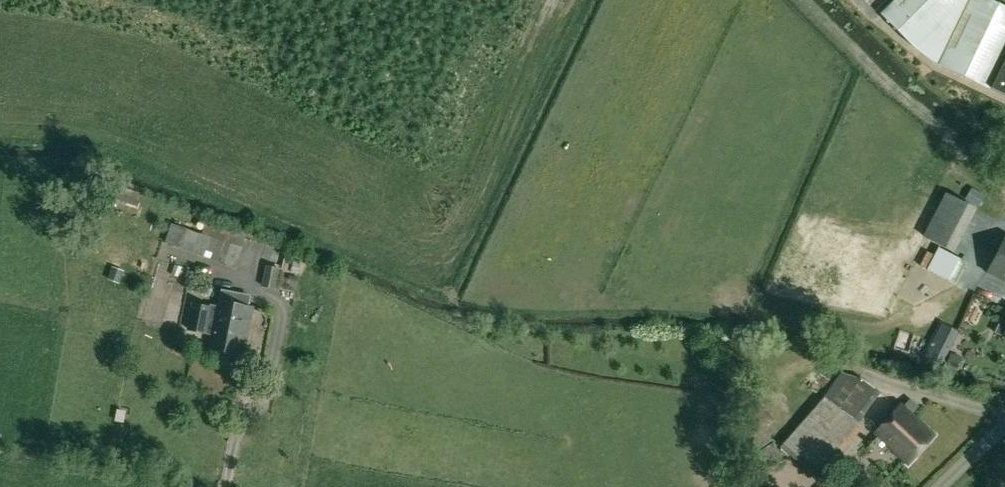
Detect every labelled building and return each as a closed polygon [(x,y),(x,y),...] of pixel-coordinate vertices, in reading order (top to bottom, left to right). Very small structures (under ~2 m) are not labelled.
[(988,89),(1004,97),(1004,7),(990,0),(894,0),(880,14),(897,31),(938,65),(988,89)] [(118,194),(114,207),(133,214),(140,193),(122,187),(120,194),(118,194)] [(945,192),(923,236),(954,253),(976,208),(945,192)] [(172,224),(166,243),(235,267),(246,237),(205,223),(201,234),(172,224)] [(990,272),(1004,280),(1004,243),(990,272)] [(938,248),(935,254),(929,251),(922,266),(927,269),(927,270),(955,285),(967,263),(938,248)] [(265,266),(262,286),(275,289),(279,268),(265,266)] [(208,308),(205,323),(214,324),(210,349),(244,356),(253,308),(219,301),(218,310),(208,308)] [(940,323),(928,345),(944,354),(956,332),(940,323)] [(957,370),(962,357),(951,353),(946,366),(957,370)] [(779,447),(816,480),(861,429),(824,396),(779,447)] [(918,407),(910,400),(904,406),(901,404),(875,433),(908,463),(934,434),(911,414),(918,407)] [(117,409),(115,422),(123,423),(126,411),(117,409)] [(741,445),(750,457),(767,444),(758,433),(774,422),(766,410),(739,430),(747,441),(741,445)]
